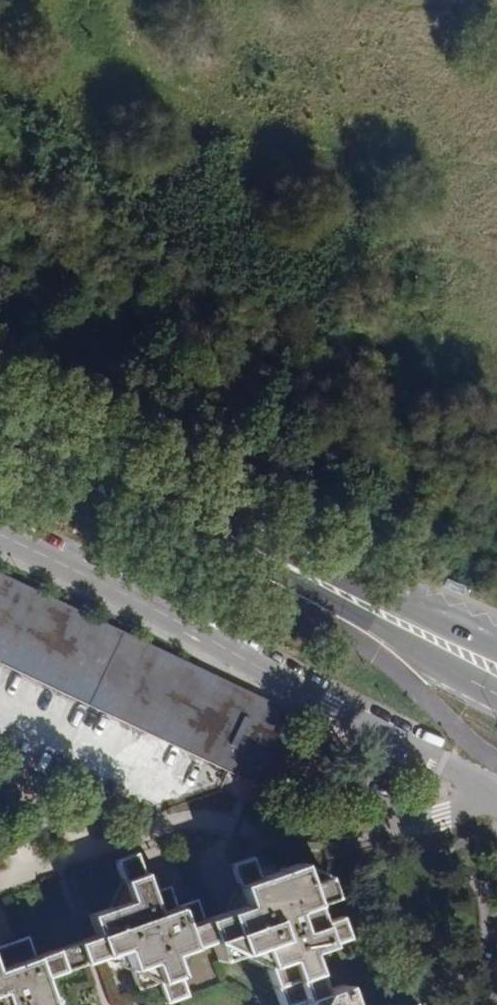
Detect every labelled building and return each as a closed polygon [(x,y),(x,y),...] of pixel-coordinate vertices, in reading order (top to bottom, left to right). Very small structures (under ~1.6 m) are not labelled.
[(266,789),(301,717),(0,573),(0,663),(266,789)] [(149,893),(134,853),(114,861),(127,900),(87,915),(93,934),(34,955),(26,937),(0,946),(0,1004),(51,1004),(40,974),(120,945),(135,984),(155,978),(163,996),(182,989),(171,953),(210,939),(216,955),(257,942),(280,1004),(300,997),(303,1004),(347,1004),(339,986),(319,993),(305,954),(344,939),(336,919),(316,926),(309,906),(329,898),(323,879),(293,865),(257,878),(249,859),(230,865),(242,903),(204,918),(197,900),(175,907),(167,887),(149,893)]
